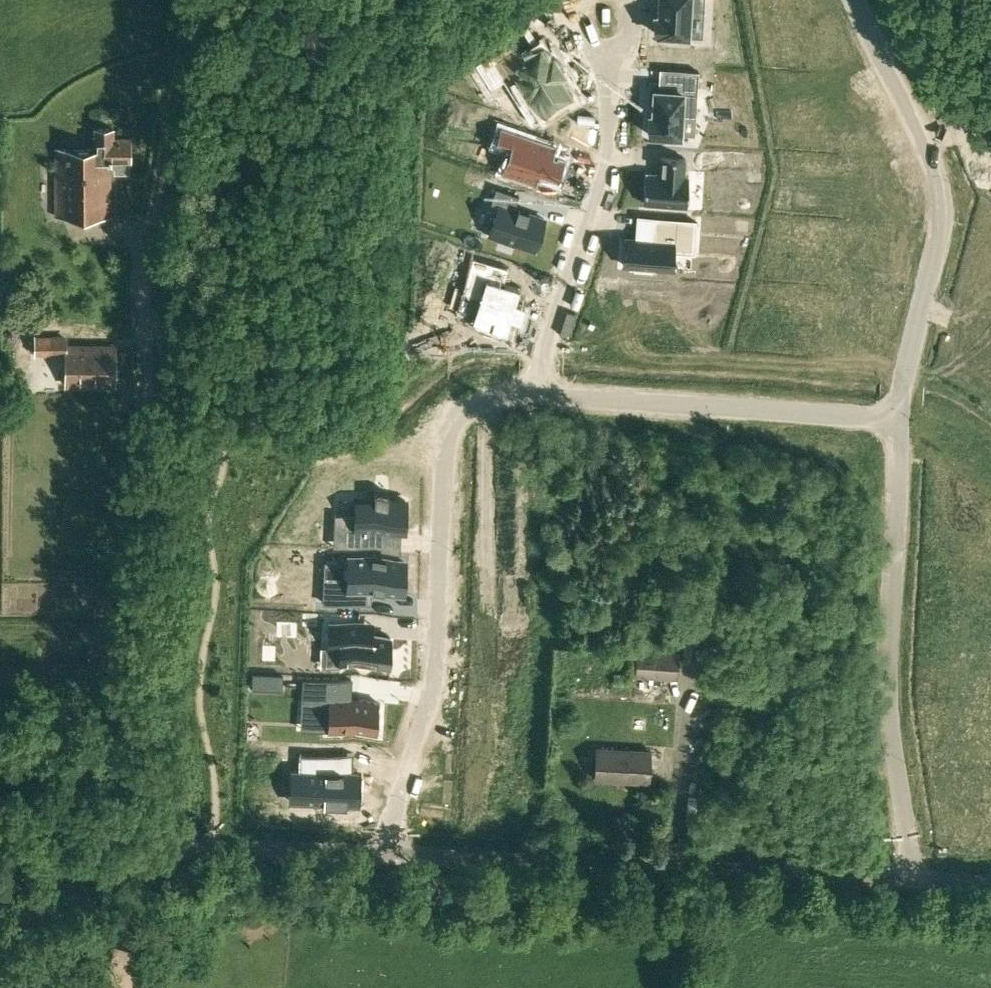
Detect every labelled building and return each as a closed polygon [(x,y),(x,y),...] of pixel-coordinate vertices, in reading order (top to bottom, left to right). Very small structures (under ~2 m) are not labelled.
[(653,32),(657,32),(657,34),(687,35),(689,8),(703,9),(704,0),(659,0),(659,7),(659,8),(659,12),(659,13),(658,15),(654,15),(653,32)] [(487,65),(480,70),(491,87),(504,79),(516,71),(530,93),(535,90),(548,110),(572,95),(559,76),(564,73),(553,55),(548,58),(541,46),(524,57),(513,40),(482,59),(487,65)] [(649,115),(647,134),(679,135),(680,133),(681,113),(696,114),(698,71),(666,69),(665,90),(658,90),(654,90),(653,104),(653,115),(650,115),(649,115)] [(500,126),(495,141),(509,146),(500,172),(516,178),(520,165),(542,173),(557,178),(565,156),(554,152),(549,150),(552,144),(500,126)] [(94,128),(95,150),(55,150),(55,215),(110,215),(110,166),(113,166),(113,172),(129,172),(129,138),(112,137),(112,128),(94,128)] [(645,172),(643,203),(686,206),(688,175),(684,175),(685,158),(660,156),(659,169),(662,169),(662,173),(645,172)] [(498,205),(488,234),(533,250),(544,219),(514,208),(519,195),(496,187),(490,202),(498,205)] [(623,238),(621,265),(633,265),(633,269),(650,271),(650,267),(670,268),(672,251),(692,253),(694,220),(653,217),(651,240),(623,238)] [(472,256),(454,316),(471,321),(471,323),(475,324),(474,329),(501,337),(502,332),(506,333),(510,321),(510,319),(516,320),(521,302),(515,301),(516,298),(519,287),(516,286),(504,282),(509,267),(507,266),(472,256)] [(607,305),(606,324),(610,324),(609,340),(647,343),(650,302),(667,303),(678,304),(680,282),(640,279),(639,292),(612,290),(611,306),(607,305)] [(114,346),(66,345),(66,385),(114,385),(114,346)] [(348,526),(348,541),(382,543),(383,530),(401,531),(405,531),(406,518),(404,518),(405,500),(395,499),(395,498),(388,498),(388,496),(375,495),(374,503),(357,502),(356,526),(348,526)] [(324,578),(323,603),(369,605),(369,590),(373,591),(373,593),(384,593),(384,591),(402,592),(404,561),(350,558),(350,564),(349,579),(324,578)] [(328,648),(328,649),(340,650),(340,665),(341,665),(390,667),(391,639),(372,638),(373,626),(358,625),(329,624),(328,648)] [(636,650),(635,676),(647,677),(647,683),(659,684),(659,678),(677,679),(679,653),(636,650)] [(253,687),(283,689),(283,674),(253,672),(253,687)] [(303,680),(302,700),(318,701),(317,704),(329,705),(328,719),(327,733),(377,735),(379,703),(350,702),(351,682),(303,680)] [(650,750),(596,748),(594,779),(649,782),(650,750)] [(299,766),(299,771),(305,771),(304,800),(324,802),(356,803),(358,773),(353,773),(354,757),(300,754),(299,766)]
